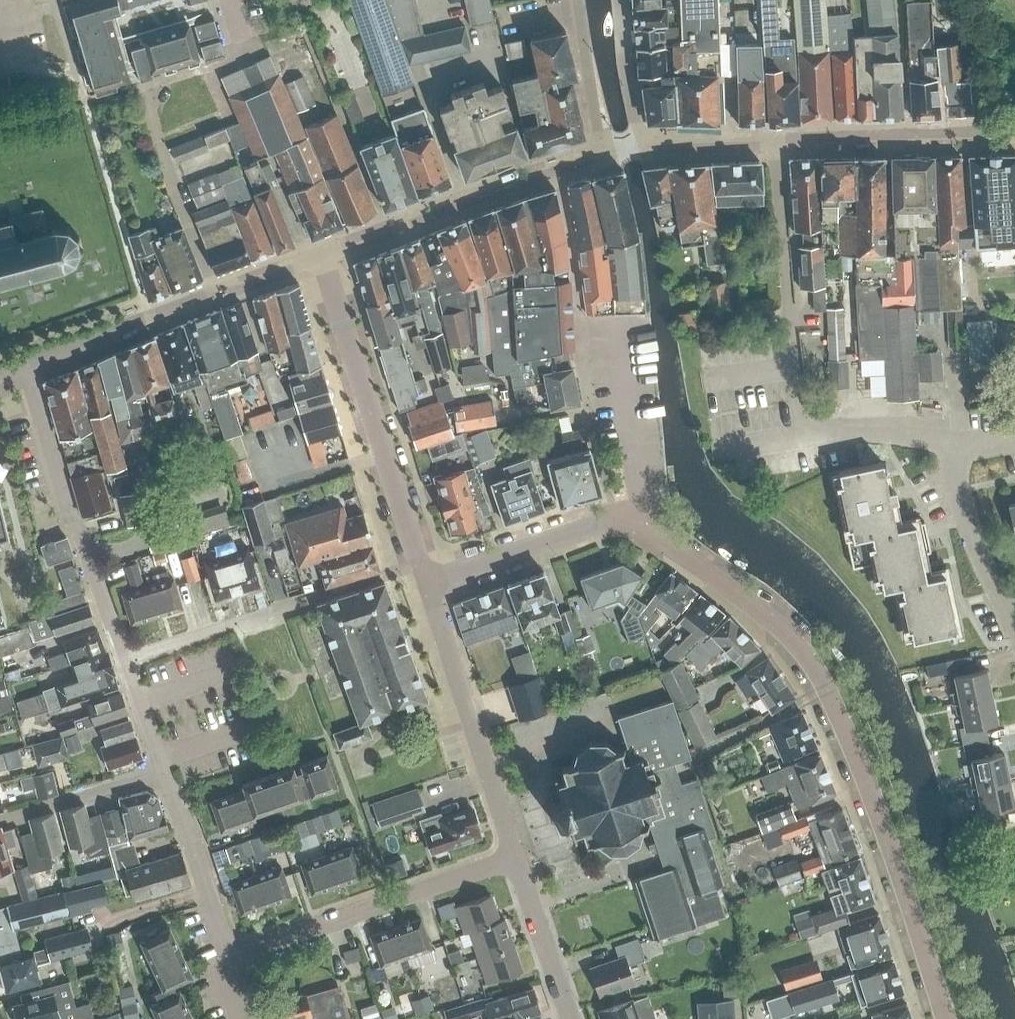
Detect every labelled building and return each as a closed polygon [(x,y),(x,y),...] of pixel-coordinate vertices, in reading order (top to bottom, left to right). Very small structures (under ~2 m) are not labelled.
[(62,4),(69,26),(75,25),(110,14),(121,11),(120,10),(129,7),(146,2),(152,0),(61,0),(62,4)] [(407,65),(387,9),(384,0),(350,0),(383,93),(413,83),(407,65)] [(408,64),(438,56),(471,48),(466,27),(465,23),(431,32),(423,34),(414,0),(386,0),(408,64)] [(470,26),(494,20),(494,19),(490,4),(489,0),(464,0),(470,26)] [(632,8),(659,6),(659,0),(631,0),(632,8)] [(679,2),(679,12),(681,44),(672,44),(673,69),(674,69),(674,73),(673,73),(676,122),(718,123),(716,67),(720,67),(717,0),(679,0),(679,2)] [(778,40),(776,0),(760,0),(768,123),(798,122),(793,39),(778,40)] [(798,54),(800,122),(832,120),(827,53),(825,19),(824,0),(794,0),(798,54)] [(870,35),(874,118),(901,117),(896,32),(896,33),(892,0),(866,0),(870,35)] [(905,1),(910,79),(911,117),(939,116),(935,78),(930,0),(905,1)] [(666,13),(679,12),(679,2),(666,3),(666,6),(659,6),(632,8),(634,28),(667,28),(666,13)] [(110,14),(75,25),(95,95),(130,85),(110,14)] [(212,16),(193,22),(199,42),(218,37),(212,16)] [(837,17),(825,19),(827,53),(831,53),(836,120),(856,119),(851,36),(849,17),(837,17)] [(189,23),(140,37),(142,45),(130,48),(140,82),(200,64),(189,23)] [(634,28),(636,47),(664,47),(668,46),(667,28),(634,28)] [(537,73),(512,80),(511,80),(518,109),(532,105),(535,119),(521,123),(527,152),(528,154),(583,136),(571,79),(576,78),(564,30),(531,37),(531,38),(529,38),(537,73)] [(870,35),(851,36),(856,119),(874,118),(870,35)] [(218,37),(199,42),(205,63),(213,61),(224,57),(218,37)] [(504,44),(508,60),(527,56),(524,39),(504,44)] [(944,92),(943,92),(945,115),(974,114),(971,80),(971,79),(962,79),(960,42),(938,43),(940,82),(943,82),(944,92)] [(737,77),(738,124),(763,123),(759,44),(736,45),(737,77)] [(665,74),(664,47),(636,47),(638,77),(639,76),(654,75),(665,74)] [(270,56),(221,78),(229,96),(228,96),(240,122),(256,159),(274,151),(290,190),(311,238),(342,224),(322,177),(325,176),(345,224),(376,212),(336,114),(333,115),(310,125),(308,121),(303,123),(321,167),(318,168),(297,117),(278,74),(270,56)] [(665,74),(654,75),(639,76),(647,123),(676,122),(672,73),(665,74)] [(315,105),(302,75),(285,83),(297,112),(315,105)] [(346,113),(359,108),(352,90),(340,95),(346,113)] [(460,167),(463,176),(478,171),(478,172),(511,160),(510,159),(526,154),(523,144),(517,123),(506,127),(503,116),(511,113),(503,93),(489,98),(485,90),(472,95),(452,102),(455,111),(441,116),(448,137),(451,136),(455,147),(452,148),(460,167)] [(405,162),(417,196),(450,184),(433,134),(423,108),(393,118),(390,119),(405,162)] [(225,128),(234,150),(248,145),(239,122),(225,128)] [(203,137),(208,147),(229,139),(225,128),(205,136),(203,137)] [(394,134),(360,147),(361,148),(371,175),(385,209),(415,197),(404,163),(394,134)] [(171,149),(176,163),(208,151),(203,137),(200,138),(171,149)] [(965,226),(956,227),(957,247),(975,246),(975,248),(1014,245),(1014,156),(969,157),(974,225),(965,226)] [(961,157),(933,157),(936,206),(935,206),(932,157),(891,158),(893,243),(894,253),(894,258),(911,257),(912,257),(915,306),(915,311),(924,310),(924,322),(938,322),(937,310),(947,309),(962,308),(961,303),(960,279),(957,247),(956,227),(965,226),(961,157)] [(820,203),(820,215),(823,215),(825,249),(838,249),(838,212),(855,212),(855,196),(853,158),(819,160),(821,203),(820,203)] [(838,212),(838,249),(839,255),(855,255),(855,285),(859,360),(884,359),(887,401),(918,399),(913,301),(913,300),(911,257),(894,258),(894,253),(883,253),(883,158),(853,158),(855,196),(855,212),(838,212)] [(821,258),(820,215),(820,203),(818,160),(789,160),(794,220),(791,220),(792,231),(801,231),(802,247),(797,247),(799,289),(812,288),(813,311),(825,310),(821,258)] [(269,187),(257,161),(244,168),(255,192),(259,206),(277,251),(293,244),(270,186),(269,187)] [(762,190),(760,162),(710,164),(715,204),(762,202),(761,190),(762,190)] [(668,167),(677,225),(678,227),(677,228),(680,246),(703,243),(707,265),(728,261),(722,220),(714,221),(706,164),(668,167)] [(662,229),(677,225),(668,167),(643,170),(652,210),(657,208),(662,229)] [(623,171),(592,179),(607,244),(613,314),(645,312),(638,237),(623,171)] [(236,219),(251,261),(274,252),(253,200),(243,176),(221,184),(217,173),(187,184),(197,208),(226,196),(227,199),(236,219)] [(578,247),(586,315),(612,314),(604,242),(591,178),(565,185),(578,247)] [(552,269),(567,267),(564,235),(554,189),(522,199),(522,201),(522,202),(539,265),(540,270),(542,283),(553,282),(552,269)] [(192,212),(200,233),(216,274),(250,261),(235,220),(226,198),(197,210),(192,212)] [(521,199),(495,208),(512,270),(510,270),(511,285),(514,333),(515,356),(516,355),(516,361),(568,350),(575,350),(570,281),(553,282),(542,283),(540,270),(539,265),(522,202),(521,202),(521,199)] [(490,295),(486,296),(493,374),(509,373),(517,372),(516,361),(516,355),(515,356),(514,333),(511,285),(510,270),(493,209),(468,218),(490,295)] [(9,219),(7,215),(5,215),(7,225),(0,227),(0,287),(3,286),(4,290),(7,289),(6,285),(22,281),(23,285),(26,284),(25,280),(41,276),(42,280),(45,279),(44,275),(60,271),(61,275),(64,274),(63,270),(73,264),(76,266),(78,264),(75,262),(78,253),(82,253),(82,250),(78,250),(76,241),(79,239),(78,236),(75,238),(67,233),(69,229),(66,228),(65,232),(54,231),(53,228),(50,229),(51,232),(46,233),(45,229),(40,211),(29,214),(26,214),(9,219)] [(449,347),(468,343),(472,342),(472,352),(490,350),(485,301),(482,277),(481,270),(478,259),(464,220),(436,232),(418,239),(433,284),(435,283),(438,296),(437,296),(449,347)] [(135,257),(154,250),(155,249),(172,292),(203,279),(182,227),(158,237),(155,227),(129,236),(135,257)] [(422,333),(428,352),(434,373),(451,367),(429,292),(420,286),(432,282),(417,240),(399,247),(414,307),(422,305),(426,318),(425,319),(428,331),(422,333)] [(394,314),(398,328),(416,322),(420,334),(422,333),(428,331),(425,319),(426,318),(422,305),(414,307),(399,247),(377,255),(394,314)] [(154,250),(135,257),(139,270),(149,302),(171,292),(156,255),(154,250)] [(414,381),(376,256),(364,260),(354,264),(399,411),(415,406),(412,397),(418,395),(417,393),(414,381)] [(705,284),(709,309),(728,306),(725,282),(705,284)] [(276,291),(297,372),(320,366),(298,283),(276,291)] [(288,345),(274,291),(252,298),(268,351),(288,345)] [(240,303),(220,310),(234,354),(236,353),(240,365),(243,376),(262,369),(259,360),(240,303)] [(828,360),(845,359),(843,308),(825,309),(828,360)] [(949,346),(964,345),(962,308),(947,309),(949,346)] [(184,324),(212,409),(213,409),(224,440),(238,435),(247,432),(239,410),(240,410),(231,387),(244,382),(240,371),(234,354),(220,310),(184,324)] [(677,314),(681,335),(704,331),(700,310),(677,314)] [(212,409),(184,324),(155,336),(173,393),(189,389),(194,387),(202,411),(212,409)] [(993,333),(967,334),(969,362),(995,361),(993,333)] [(132,347),(145,392),(153,422),(155,432),(162,430),(161,422),(177,418),(173,398),(155,402),(152,388),(167,383),(154,338),(132,347)] [(131,347),(113,354),(129,414),(117,417),(116,416),(121,443),(122,442),(122,443),(139,440),(138,435),(155,432),(153,422),(145,392),(144,393),(131,347)] [(572,367),(571,367),(568,350),(516,361),(517,372),(509,373),(512,388),(525,386),(545,381),(550,408),(578,403),(572,367)] [(113,354),(98,361),(108,411),(118,444),(122,443),(122,442),(121,443),(116,416),(117,417),(129,414),(113,354)] [(108,411),(98,361),(77,369),(106,471),(125,465),(118,444),(108,411)] [(320,366),(297,372),(287,375),(307,442),(340,432),(320,366)] [(60,440),(67,462),(99,452),(77,370),(43,383),(60,440)] [(462,379),(463,388),(490,384),(488,375),(462,379)] [(417,393),(427,390),(424,378),(414,381),(417,393)] [(514,397),(527,395),(525,386),(512,388),(514,397)] [(408,424),(415,447),(453,434),(445,411),(442,401),(407,413),(410,423),(408,424)] [(492,401),(452,407),(456,431),(496,424),(492,401)] [(558,418),(561,431),(571,429),(568,415),(558,418)] [(560,435),(563,446),(586,440),(583,428),(560,435)] [(465,438),(474,464),(495,456),(486,430),(465,438)] [(461,433),(443,440),(448,455),(466,449),(461,433)] [(231,463),(246,458),(238,435),(224,440),(231,463)] [(212,445),(216,456),(225,452),(222,442),(212,445)] [(546,455),(530,459),(535,478),(550,474),(559,505),(578,499),(578,498),(600,492),(588,449),(547,460),(546,455)] [(99,452),(67,462),(71,478),(81,515),(110,507),(99,471),(104,469),(99,452)] [(239,484),(253,479),(246,458),(231,463),(239,484)] [(535,478),(530,459),(529,458),(502,467),(506,479),(491,484),(504,524),(543,510),(532,478),(535,478)] [(908,629),(910,641),(954,631),(942,574),(924,578),(919,554),(930,551),(924,522),(896,527),(890,502),(897,500),(895,489),(888,490),(882,462),(838,471),(840,483),(835,484),(844,529),(849,527),(851,537),(846,538),(852,568),(871,564),(874,579),(879,578),(882,590),(899,586),(901,595),(895,597),(902,630),(908,629)] [(438,496),(440,505),(471,496),(470,492),(481,489),(473,469),(464,471),(435,479),(440,495),(438,496)] [(471,496),(440,505),(444,519),(446,518),(451,534),(476,527),(471,511),(480,508),(489,514),(481,489),(470,492),(471,496)] [(120,495),(128,527),(152,521),(144,490),(120,495)] [(342,493),(344,502),(357,499),(354,490),(342,493)] [(241,507),(253,545),(274,538),(263,500),(241,507)] [(10,541),(0,502),(0,543),(10,541)] [(342,506),(285,523),(298,566),(372,544),(363,514),(346,518),(342,506)] [(228,508),(203,516),(208,532),(233,524),(228,508)] [(146,539),(150,552),(174,544),(170,532),(146,539)] [(41,546),(43,551),(47,564),(72,556),(66,537),(41,546)] [(220,544),(225,559),(227,559),(237,593),(259,586),(252,563),(249,552),(238,555),(233,540),(220,544)] [(379,571),(371,545),(318,562),(325,587),(379,571)] [(155,565),(166,561),(164,552),(152,556),(155,565)] [(200,579),(193,555),(180,559),(187,583),(200,579)] [(203,561),(204,565),(215,599),(237,593),(227,559),(225,559),(206,565),(204,561),(203,561)] [(579,577),(590,608),(617,598),(624,603),(624,602),(629,594),(642,575),(621,562),(579,577)] [(124,567),(130,586),(142,582),(136,563),(124,567)] [(559,633),(562,632),(569,630),(563,611),(558,613),(543,572),(507,585),(522,626),(553,615),(559,633)] [(670,573),(655,592),(655,593),(638,615),(645,632),(658,615),(652,610),(656,605),(673,619),(680,610),(680,611),(695,592),(670,573)] [(173,578),(147,586),(156,617),(182,609),(173,578)] [(359,724),(333,733),(339,747),(370,736),(365,722),(427,700),(384,582),(316,607),(359,724)] [(156,617),(147,586),(122,594),(131,624),(156,617)] [(462,602),(452,605),(466,644),(517,625),(503,587),(462,601),(462,602)] [(34,641),(94,621),(84,591),(51,602),(56,615),(28,624),(34,641)] [(644,604),(629,594),(624,602),(629,606),(620,619),(628,642),(644,635),(637,616),(644,604)] [(677,661),(684,655),(707,632),(708,632),(723,614),(699,595),(684,614),(685,614),(678,622),(691,632),(670,654),(677,661)] [(707,632),(684,655),(699,670),(722,648),(740,666),(759,649),(728,618),(711,635),(708,632),(707,632)] [(35,644),(28,627),(0,637),(0,657),(35,644)] [(51,670),(73,663),(106,652),(106,651),(104,652),(97,630),(63,642),(66,652),(47,658),(51,670)] [(576,648),(569,630),(562,632),(568,651),(576,648)] [(649,631),(646,635),(650,648),(658,640),(649,631)] [(575,639),(580,654),(591,650),(587,635),(575,639)] [(114,674),(106,652),(73,663),(78,678),(42,690),(49,711),(118,687),(113,674),(114,674)] [(952,693),(954,703),(991,695),(986,669),(974,672),(970,656),(945,661),(949,678),(953,677),(957,692),(952,693)] [(767,658),(745,673),(745,674),(735,681),(746,698),(756,690),(771,712),(794,697),(767,658)] [(658,672),(676,708),(697,697),(680,661),(658,672)] [(509,686),(520,719),(549,710),(539,677),(509,686)] [(87,705),(90,714),(73,720),(76,730),(127,713),(120,694),(87,705)] [(959,728),(962,745),(988,740),(984,724),(997,722),(991,695),(954,703),(956,713),(961,712),(964,727),(959,728)] [(658,851),(664,870),(631,880),(650,940),(725,916),(717,893),(722,892),(720,884),(721,884),(707,839),(715,836),(697,778),(680,784),(673,763),(690,757),(671,700),(617,718),(626,747),(617,750),(605,741),(589,741),(575,751),(570,765),(561,768),(565,781),(558,783),(555,775),(552,776),(557,790),(549,792),(552,802),(547,804),(554,824),(559,823),(562,833),(570,830),(574,844),(577,843),(575,835),(582,832),(586,845),(595,842),(608,851),(624,851),(638,841),(642,827),(650,825),(655,843),(648,845),(651,854),(658,851)] [(716,736),(700,702),(678,712),(694,746),(716,736)] [(768,727),(783,761),(816,747),(801,712),(768,727)] [(46,729),(41,714),(23,719),(28,735),(46,729)] [(72,718),(57,723),(61,735),(76,730),(73,720),(72,718)] [(100,747),(107,769),(142,757),(129,720),(100,730),(105,745),(100,747)] [(67,748),(80,744),(76,734),(64,738),(67,748)] [(32,745),(38,767),(67,758),(61,737),(32,745)] [(969,776),(971,787),(1008,779),(1003,753),(991,755),(988,740),(962,745),(966,762),(971,761),(974,775),(969,776)] [(835,793),(819,753),(774,770),(760,776),(766,792),(786,785),(796,809),(835,793)] [(326,756),(242,785),(244,790),(210,802),(221,832),(255,820),(254,815),(337,786),(326,756)] [(781,768),(778,760),(766,765),(769,772),(781,768)] [(710,764),(699,769),(710,795),(721,790),(710,764)] [(58,794),(52,771),(20,779),(23,790),(34,787),(37,799),(58,794)] [(1008,779),(971,787),(973,797),(978,796),(981,811),(976,812),(980,829),(1005,823),(1002,808),(1014,805),(1008,779)] [(425,811),(417,788),(371,804),(379,827),(425,811)] [(118,798),(126,831),(106,836),(108,846),(168,829),(164,814),(163,814),(158,798),(147,791),(118,798)] [(754,816),(761,832),(795,820),(788,803),(754,816)] [(82,844),(88,857),(109,852),(101,821),(89,824),(84,805),(60,812),(70,847),(82,844)] [(793,835),(809,828),(820,856),(799,863),(804,875),(823,868),(822,863),(856,851),(841,809),(833,812),(831,807),(789,823),(778,826),(782,839),(793,835)] [(118,808),(100,813),(106,835),(124,830),(118,808)] [(478,836),(475,827),(478,826),(472,809),(440,820),(438,816),(421,822),(431,852),(448,846),(478,836)] [(336,810),(328,812),(333,826),(341,823),(336,810)] [(328,812),(320,815),(325,829),(333,826),(328,812)] [(22,842),(31,873),(52,867),(50,852),(63,849),(53,814),(29,820),(34,839),(22,842)] [(320,815),(312,818),(317,832),(325,829),(320,815)] [(312,818),(304,821),(309,834),(317,832),(312,818)] [(304,821),(296,823),(301,837),(309,834),(304,821)] [(296,823),(288,826),(292,840),(301,837),(296,823)] [(0,828),(0,873),(12,869),(6,847),(16,844),(11,828),(1,831),(0,828)] [(265,834),(257,837),(261,851),(270,848),(265,834)] [(257,837),(249,840),(253,853),(261,851),(257,837)] [(249,840),(241,842),(246,856),(253,853),(249,840)] [(241,842),(233,845),(238,859),(246,856),(241,842)] [(233,845),(225,848),(229,862),(238,859),(233,845)] [(351,847),(326,855),(336,886),(362,877),(351,847)] [(124,870),(133,900),(190,883),(181,852),(124,870)] [(336,886),(326,855),(301,864),(311,894),(336,886)] [(833,908),(811,916),(795,922),(800,938),(816,933),(849,922),(845,911),(874,901),(859,857),(833,866),(821,870),(833,908)] [(772,867),(778,886),(802,878),(796,860),(772,867)] [(280,867),(255,876),(266,906),(291,897),(280,867)] [(91,873),(76,876),(79,886),(94,883),(91,873)] [(78,885),(75,874),(60,878),(63,889),(78,885)] [(266,906),(255,876),(230,884),(240,915),(266,906)] [(7,990),(39,981),(35,964),(93,948),(87,927),(45,939),(47,948),(31,952),(31,955),(22,957),(14,930),(91,910),(90,906),(108,902),(103,882),(29,901),(19,903),(6,906),(6,907),(0,908),(0,966),(7,990)] [(36,897),(32,882),(18,886),(23,901),(36,897)] [(464,934),(469,932),(468,931),(499,920),(490,895),(455,907),(464,934)] [(838,927),(845,949),(851,967),(866,962),(866,963),(891,955),(878,914),(853,921),(854,922),(838,927)] [(420,919),(395,928),(406,958),(431,949),(420,919)] [(468,931),(469,932),(477,957),(513,945),(504,919),(499,920),(468,931)] [(169,928),(140,941),(162,988),(150,994),(154,1003),(150,1004),(157,1018),(192,1018),(179,991),(176,992),(173,985),(192,976),(169,928)] [(406,958),(395,928),(370,936),(380,967),(406,958)] [(122,941),(120,932),(106,936),(108,944),(122,941)] [(618,958),(589,968),(599,996),(633,984),(627,966),(644,960),(637,938),(614,946),(618,958)] [(108,944),(110,952),(124,949),(122,941),(108,944)] [(513,945),(477,957),(487,984),(522,972),(513,945)] [(346,963),(360,959),(357,948),(343,952),(346,963)] [(459,950),(448,954),(452,965),(463,961),(459,950)] [(766,1000),(772,1018),(774,1018),(838,999),(834,985),(851,980),(859,1006),(870,1003),(903,993),(892,960),(852,972),(766,1000)] [(808,965),(780,973),(785,991),(813,982),(808,965)] [(458,974),(444,979),(452,1000),(466,995),(458,974)] [(57,1017),(58,1018),(87,1018),(92,1018),(88,1003),(64,1010),(57,985),(20,994),(23,1003),(11,1006),(12,1009),(9,1012),(11,1018),(50,1018),(57,1017)] [(134,995),(132,986),(118,989),(120,998),(134,995)] [(282,1018),(294,1018),(310,1015),(311,1018),(349,1018),(343,997),(336,999),(333,989),(337,988),(336,986),(305,995),(305,996),(277,1004),(282,1018)] [(463,1005),(443,1011),(445,1018),(464,1018),(482,1013),(484,1018),(524,1018),(523,1017),(540,1012),(532,988),(492,1001),(491,997),(463,1005)] [(121,1006),(136,1003),(134,995),(120,998),(121,1006)] [(424,1012),(433,1009),(428,996),(420,999),(424,1012)] [(597,1011),(600,1018),(654,1018),(647,997),(632,1001),(631,1000),(597,1011)] [(420,999),(411,1001),(416,1015),(424,1012),(420,999)] [(701,1002),(703,1018),(733,1018),(731,999),(701,1002)] [(136,1003),(121,1006),(123,1014),(137,1011),(136,1003)] [(365,1006),(367,1018),(383,1018),(381,1004),(365,1006)] [(906,1004),(871,1014),(872,1018),(911,1018),(906,1004)]
